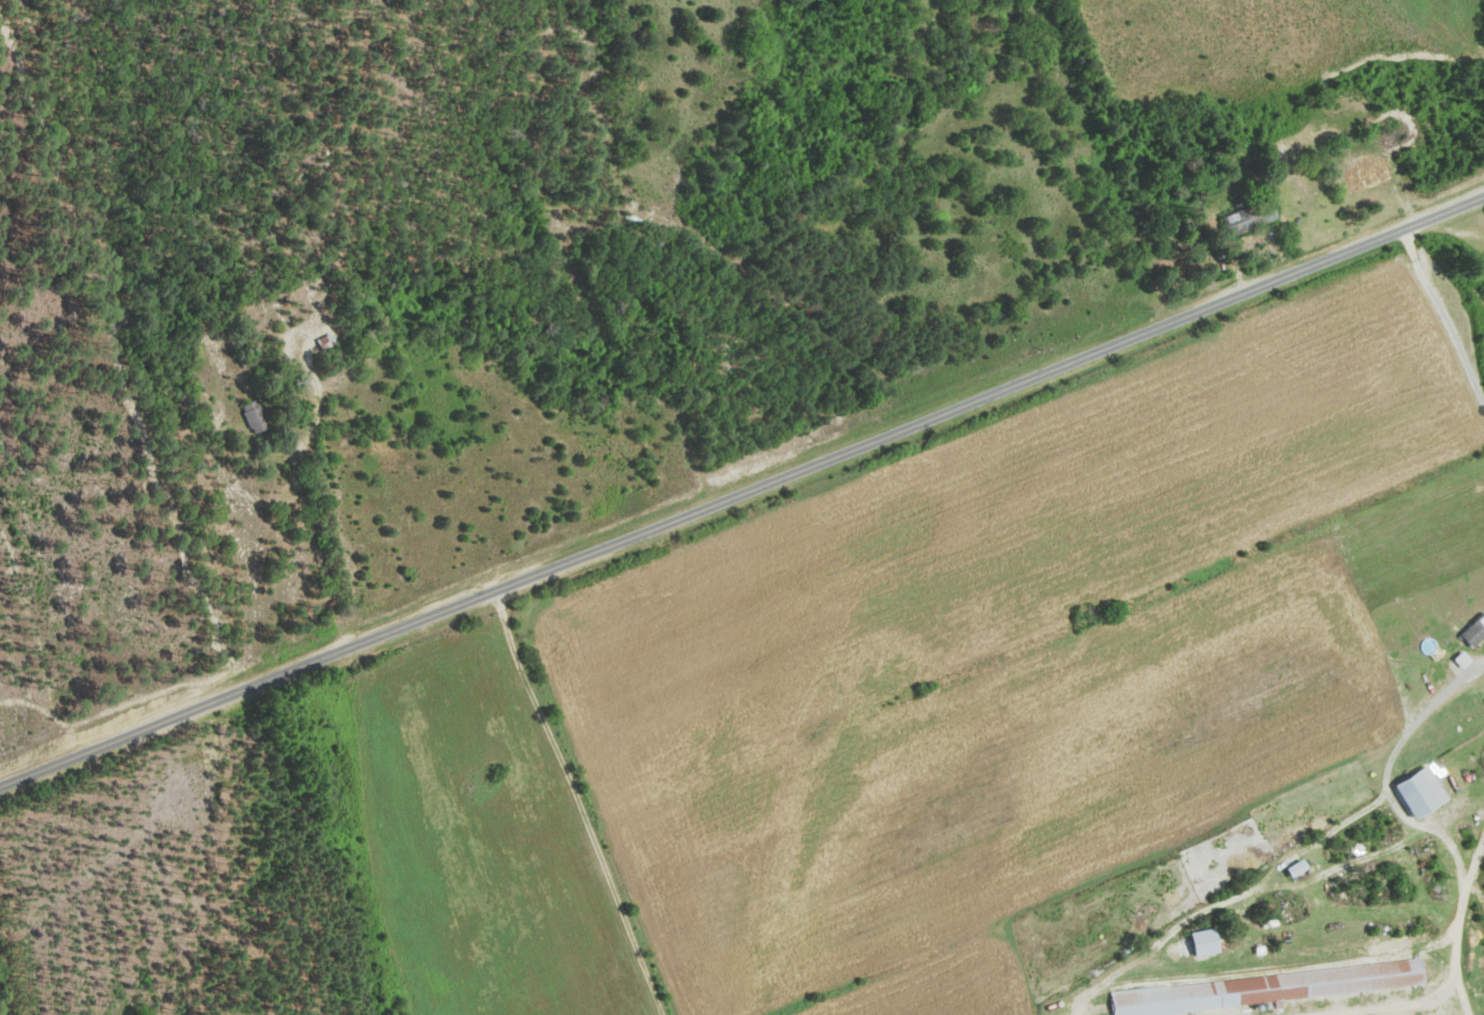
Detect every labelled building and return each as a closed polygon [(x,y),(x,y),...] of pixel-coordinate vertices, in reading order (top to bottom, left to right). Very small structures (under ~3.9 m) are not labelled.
[(1347,188),(1382,174),(1377,158),(1364,163),(1363,159),(1351,164),(1352,168),(1341,172),(1347,188)] [(1275,219),(1267,199),(1218,217),(1225,237),(1275,219)] [(250,433),(265,427),(254,398),(238,405),(250,433)] [(1468,646),(1483,632),(1483,612),(1482,610),(1457,633),(1468,646)] [(1459,667),(1469,659),(1460,649),(1450,657),(1459,667)] [(1410,816),(1443,798),(1425,764),(1391,782),(1410,816)] [(1304,866),(1299,857),(1283,867),(1288,876),(1304,866)] [(1186,931),(1191,955),(1215,950),(1211,927),(1186,931)] [(1108,987),(1111,1014),(1421,987),(1419,960),(1108,987)]
